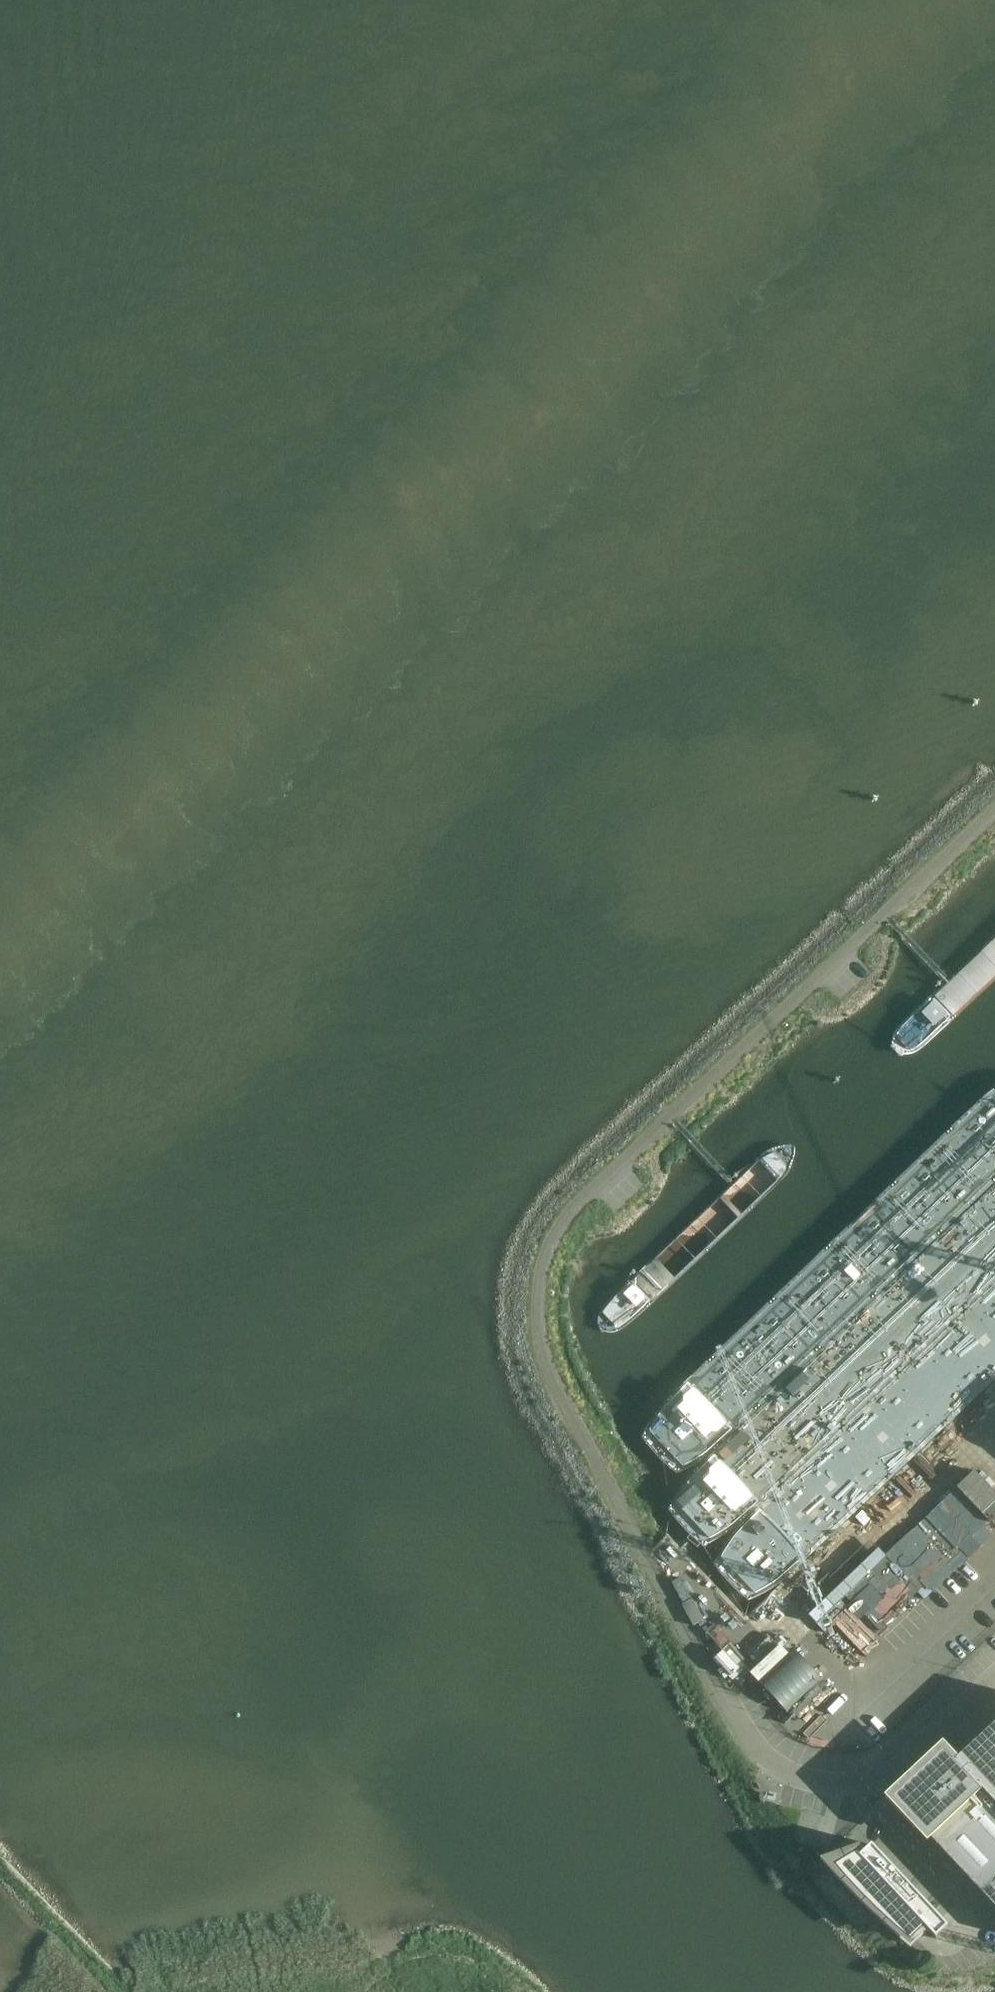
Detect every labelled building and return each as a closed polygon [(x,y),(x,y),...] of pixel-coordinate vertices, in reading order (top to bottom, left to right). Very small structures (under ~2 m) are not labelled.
[(903,1809),(972,1883),(994,1908),(994,1724),(954,1762),(903,1809)] [(856,1889),(860,1894),(878,1877),(890,1865),(871,1845),(869,1847),(872,1850),(864,1858),(861,1855),(860,1856),(857,1853),(835,1866),(846,1879),(856,1889)] [(890,1865),(878,1877),(860,1894),(865,1900),(876,1910),(880,1914),(909,1886),(890,1865)] [(900,1932),(916,1918),(928,1906),(909,1886),(880,1914),(886,1920),(897,1929),(900,1932)] [(928,1906),(916,1918),(900,1932),(909,1940),(924,1926),(935,1938),(947,1927),(928,1906)]
